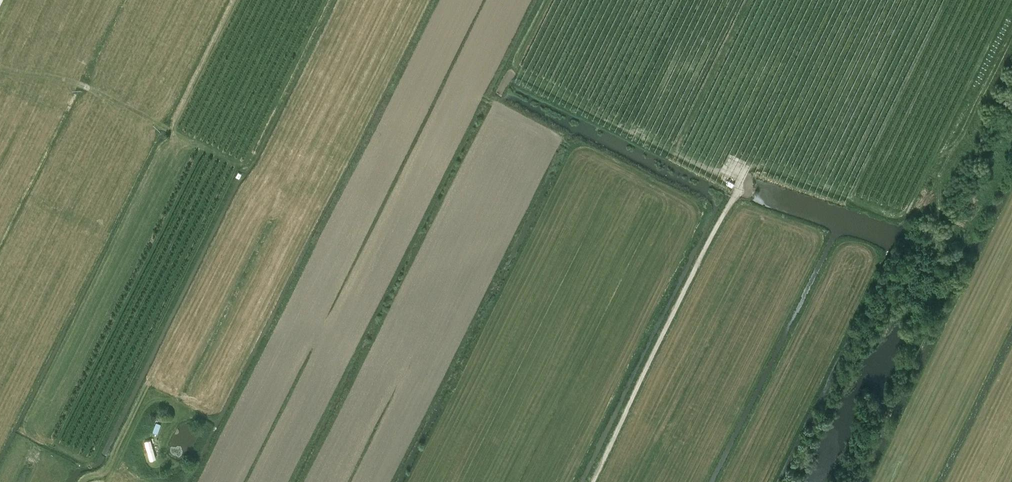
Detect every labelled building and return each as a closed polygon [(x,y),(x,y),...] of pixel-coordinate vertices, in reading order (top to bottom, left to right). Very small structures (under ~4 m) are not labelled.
[(151,440),(145,441),(150,458),(156,456),(151,440)]
